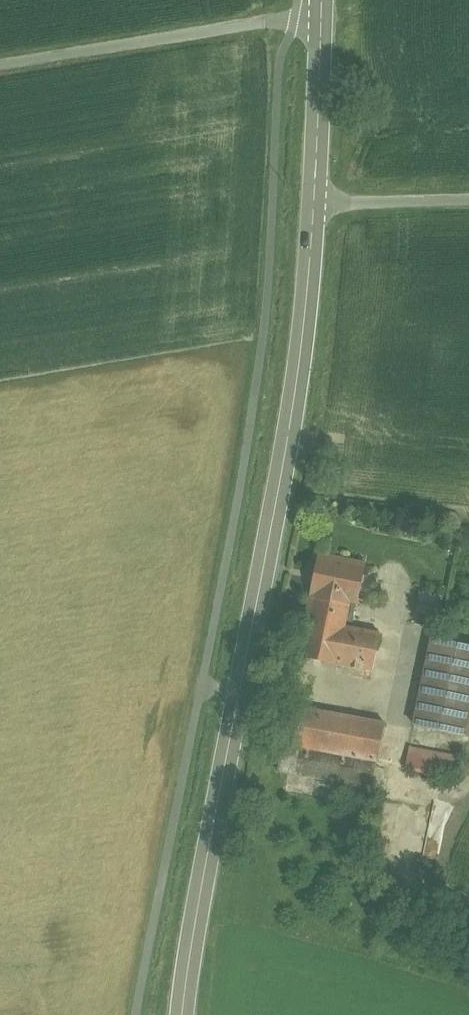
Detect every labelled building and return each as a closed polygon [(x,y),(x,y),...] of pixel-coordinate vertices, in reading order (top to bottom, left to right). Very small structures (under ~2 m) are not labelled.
[(365,565),(319,556),(311,594),(313,595),(300,657),(338,665),(338,664),(373,671),(381,634),(346,627),(347,621),(353,623),(365,565)] [(432,639),(415,725),(466,735),(468,719),(468,646),(432,639)] [(386,723),(291,706),(283,745),(378,763),(386,723)] [(378,763),(283,745),(278,770),(373,788),(378,763)] [(443,755),(410,748),(406,768),(439,774),(440,771),(443,755)] [(461,759),(443,755),(440,771),(456,776),(461,759)]
